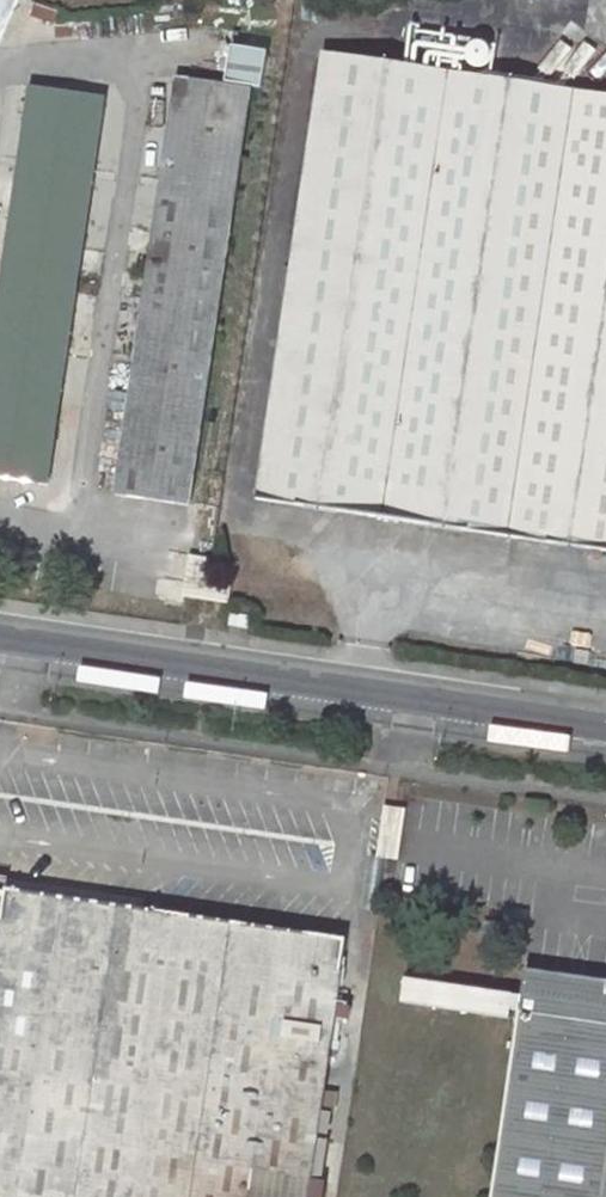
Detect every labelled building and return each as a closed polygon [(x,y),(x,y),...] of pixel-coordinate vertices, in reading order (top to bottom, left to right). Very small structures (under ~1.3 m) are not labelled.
[(257,500),(605,552),(605,97),(324,55),(257,500)] [(177,78),(115,495),(189,506),(252,88),(177,78)] [(0,285),(0,478),(48,485),(106,98),(29,87),(0,285)] [(190,557),(184,596),(207,600),(209,582),(212,560),(190,557)] [(209,582),(207,600),(228,603),(230,585),(209,582)] [(385,807),(377,857),(389,859),(396,809),(385,807)] [(396,809),(389,859),(398,860),(405,810),(396,809)] [(345,941),(6,891),(6,892),(0,891),(0,1196),(307,1196),(345,941)] [(525,971),(522,998),(405,981),(402,1004),(510,1019),(511,1011),(520,1012),(493,1196),(605,1196),(605,982),(525,971)]
